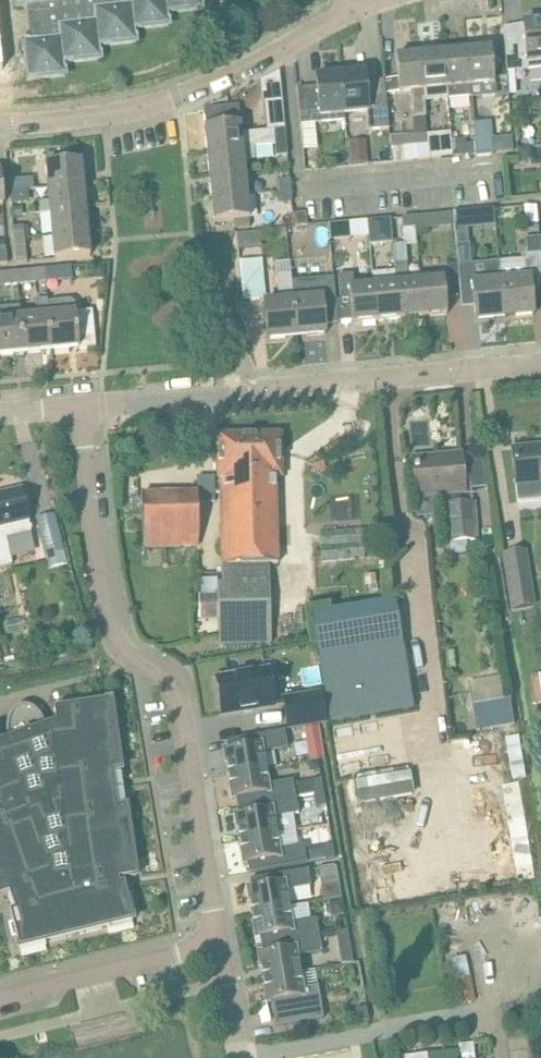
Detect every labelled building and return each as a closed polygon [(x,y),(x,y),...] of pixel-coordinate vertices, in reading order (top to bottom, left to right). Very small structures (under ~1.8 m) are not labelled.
[(84,38),(129,27),(127,18),(204,2),(216,18),(237,0),(74,0),(84,38)] [(504,35),(506,57),(508,73),(528,71),(540,70),(540,22),(523,24),(524,33),(504,35)] [(491,49),(469,51),(472,86),(484,85),(485,96),(495,95),(491,49)] [(469,51),(446,53),(448,88),(449,88),(450,99),(471,98),(470,86),(472,86),(469,51)] [(446,53),(421,55),(424,102),(450,100),(450,99),(449,88),(448,88),(446,53)] [(426,118),(424,102),(421,55),(396,57),(398,79),(384,81),(385,85),(385,94),(411,91),(413,119),(426,118)] [(216,109),(204,111),(207,151),(254,147),(276,145),(286,145),(285,133),(285,130),(280,73),(260,82),(263,103),(265,103),(267,132),(241,134),(240,121),(239,107),(216,109)] [(344,113),(345,113),(368,111),(370,132),(388,130),(385,94),(385,85),(366,86),(365,73),(341,75),(344,113)] [(317,87),(298,89),(301,125),(346,121),(345,113),(344,113),(341,75),(316,78),(317,87)] [(489,122),(476,123),(477,143),(475,143),(476,155),(492,154),(489,122)] [(390,137),(393,163),(429,159),(427,136),(427,134),(390,137)] [(427,136),(429,159),(441,158),(439,135),(427,136)] [(358,141),(350,142),(351,152),(352,166),(367,165),(366,151),(365,141),(358,141)] [(453,157),(476,155),(475,143),(452,145),(453,157)] [(287,156),(286,145),(276,145),(277,157),(287,156)] [(207,151),(209,174),(245,170),(244,161),(255,160),(254,147),(207,151)] [(531,148),(517,149),(518,162),(532,161),(531,148)] [(347,164),(346,152),(332,153),(333,165),(347,164)] [(313,159),(306,159),(306,161),(306,170),(319,169),(319,159),(313,159)] [(46,165),(48,187),(48,188),(84,184),(81,162),(46,165)] [(245,170),(209,174),(212,199),(247,195),(245,170)] [(10,180),(11,193),(23,192),(34,191),(33,180),(22,180),(22,179),(10,180)] [(280,192),(290,191),(289,180),(279,181),(280,192)] [(49,202),(39,203),(40,214),(51,213),(86,210),(84,184),(48,188),(49,202)] [(281,204),(292,203),(290,191),(280,192),(281,204)] [(23,192),(11,193),(12,205),(24,204),(23,192)] [(247,195),(212,199),(214,223),(233,221),(233,229),(250,228),(250,220),(248,208),(247,195)] [(51,213),(53,235),(88,231),(86,210),(51,213)] [(294,214),(295,227),(307,226),(306,213),(294,214)] [(452,213),(426,216),(413,217),(414,228),(427,226),(454,224),(452,213)] [(402,218),(403,229),(405,243),(406,244),(415,243),(414,228),(413,217),(402,218)] [(393,243),(390,220),(367,222),(368,236),(369,245),(393,243)] [(367,222),(329,225),(330,239),(357,236),(368,236),(367,222)] [(26,224),(14,225),(15,240),(27,239),(26,224)] [(56,260),(90,257),(88,231),(53,235),(56,260)] [(240,246),(264,243),(263,234),(238,237),(240,246)] [(25,239),(15,240),(16,250),(17,263),(17,264),(27,264),(26,262),(25,249),(25,239)] [(540,286),(540,253),(540,239),(526,240),(528,256),(521,256),(524,279),(502,281),(506,318),(534,316),(531,287),(540,286)] [(401,319),(424,317),(420,281),(409,282),(407,264),(408,264),(406,244),(405,243),(394,244),(396,265),(394,266),(394,273),(397,273),(401,319)] [(472,284),(469,245),(455,246),(461,306),(474,305),(476,321),(506,318),(502,281),(501,281),(500,264),(485,266),(486,283),(472,284)] [(262,260),(240,262),(244,301),(265,299),(262,260)] [(279,302),(265,303),(268,340),(297,338),(294,301),(290,260),(275,262),(276,276),(279,302)] [(44,269),(45,282),(73,279),(72,267),(44,269)] [(93,267),(93,280),(106,280),(106,267),(93,267)] [(44,269),(16,272),(17,285),(45,282),(44,269)] [(17,285),(16,272),(0,273),(0,286),(17,285)] [(373,286),(374,285),(377,321),(401,319),(397,273),(394,273),(372,275),(373,286)] [(354,287),(353,275),(338,276),(341,301),(350,301),(352,324),(377,321),(374,285),(373,286),(354,287)] [(313,280),(292,282),(293,290),(294,301),(297,338),(325,335),(325,326),(338,325),(338,323),(336,302),(334,278),(313,280)] [(420,281),(424,317),(447,315),(444,279),(420,281)] [(77,313),(76,303),(72,299),(51,301),(49,303),(48,298),(45,299),(50,352),(96,348),(92,311),(77,313)] [(38,316),(21,318),(24,354),(50,352),(45,299),(36,300),(38,316)] [(24,354),(21,318),(20,307),(0,309),(0,356),(24,354)] [(225,585),(216,586),(217,620),(218,647),(271,646),(269,565),(280,565),(278,479),(282,479),(281,435),(246,436),(248,497),(223,498),(225,585)] [(218,436),(218,458),(219,479),(223,479),(223,498),(248,497),(246,436),(218,436)] [(513,449),(518,501),(540,499),(540,447),(513,449)] [(461,455),(413,459),(415,481),(416,498),(447,495),(448,506),(446,506),(447,516),(449,541),(477,538),(474,503),(472,503),(471,489),(471,486),(464,486),(463,476),(461,455)] [(323,461),(313,466),(317,474),(327,470),(323,461)] [(11,564),(6,539),(31,533),(28,521),(21,490),(0,495),(0,567),(11,564)] [(194,495),(141,496),(143,551),(195,549),(194,495)] [(141,498),(130,499),(130,515),(141,515),(141,498)] [(55,515),(37,520),(45,550),(49,568),(67,564),(66,562),(69,561),(70,561),(66,544),(65,544),(62,545),(55,515)] [(325,554),(368,552),(367,529),(324,530),(325,554)] [(527,550),(501,554),(510,611),(536,607),(532,578),(527,550)] [(216,580),(198,581),(199,621),(217,620),(216,586),(216,580)] [(393,601),(312,615),(331,724),(342,722),(414,710),(395,601),(393,601)] [(21,619),(5,623),(8,636),(24,632),(21,619)] [(454,651),(445,652),(446,670),(456,669),(454,651)] [(222,715),(274,706),(268,671),(216,680),(222,715)] [(531,677),(535,705),(540,704),(540,675),(531,677)] [(321,694),(285,700),(290,727),(325,722),(321,694)] [(510,700),(473,706),(477,731),(514,725),(510,700)] [(19,950),(133,922),(130,911),(134,910),(131,895),(127,896),(124,885),(120,886),(118,881),(136,878),(111,702),(54,710),(55,724),(45,727),(44,724),(43,720),(41,716),(38,713),(35,710),(32,708),(28,707),(25,707),(23,707),(20,708),(17,709),(15,711),(13,713),(11,715),(9,718),(8,723),(7,729),(7,735),(8,741),(0,743),(0,898),(9,895),(15,912),(10,913),(13,924),(9,925),(12,940),(16,939),(19,950)] [(319,726),(304,728),(309,761),(318,759),(325,758),(319,726)] [(228,751),(224,751),(229,775),(265,769),(262,753),(288,749),(285,731),(227,741),(228,751)] [(319,760),(308,762),(310,773),(320,771),(319,760)] [(460,773),(466,798),(493,792),(487,767),(460,773)] [(265,769),(229,775),(233,799),(237,799),(238,807),(296,797),(314,794),(324,792),(321,779),(311,781),(294,784),(293,781),(267,785),(265,769)] [(417,770),(363,779),(367,803),(422,794),(417,770)] [(324,792),(314,794),(316,807),(321,806),(326,805),(324,792)] [(273,818),(299,814),(296,797),(238,807),(239,816),(236,816),(240,840),(276,834),(273,818)] [(249,873),(307,863),(304,845),(278,850),(276,834),(240,840),(244,865),(248,864),(249,873)] [(322,847),(325,860),(335,859),(333,845),(322,847)] [(319,869),(324,901),(342,898),(337,868),(334,866),(319,869)] [(308,870),(260,878),(250,880),(252,889),(248,890),(252,914),(288,908),(285,892),(311,888),(308,870)] [(343,901),(329,903),(332,918),(335,917),(346,915),(343,901)] [(319,936),(316,919),(291,923),(288,908),(252,914),(256,938),(260,937),(261,946),(319,936)] [(348,932),(336,934),(339,950),(351,948),(348,932)] [(296,957),(322,953),(319,936),(261,946),(263,954),(259,955),(263,979),(299,973),(296,957)] [(323,1019),(318,986),(302,989),(299,973),(263,979),(267,1003),(271,1002),(275,1027),(323,1019)] [(456,983),(461,1005),(472,1003),(467,981),(456,983)] [(358,1023),(369,1022),(366,1008),(356,1010),(358,1023)] [(130,1010),(116,1016),(122,1031),(136,1025),(130,1010)] [(474,1043),(459,1044),(460,1054),(475,1053),(474,1043)]
